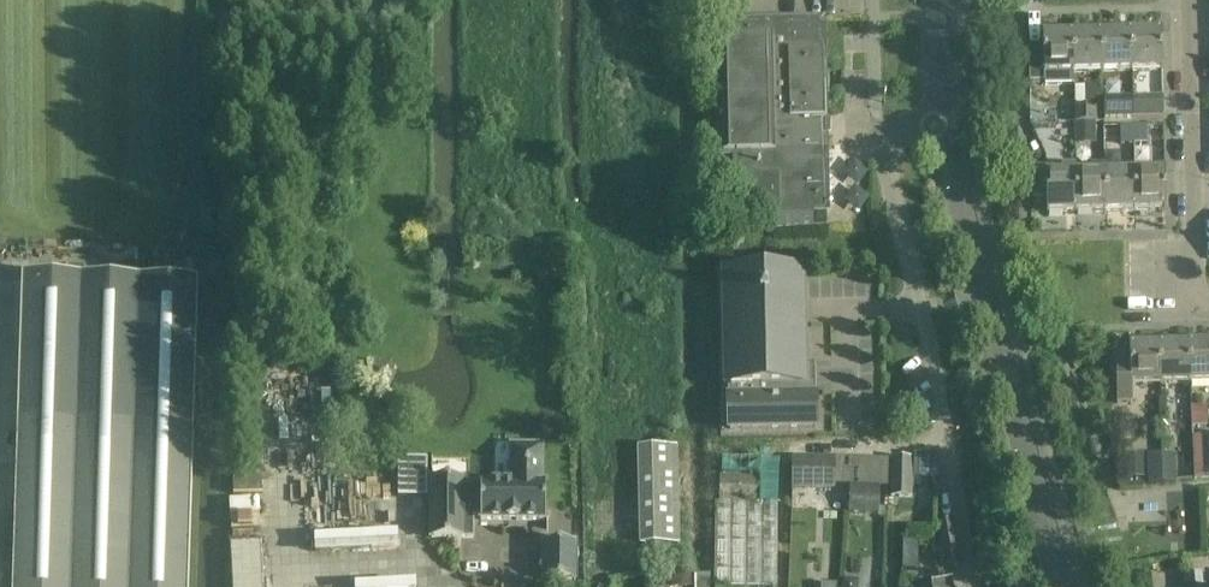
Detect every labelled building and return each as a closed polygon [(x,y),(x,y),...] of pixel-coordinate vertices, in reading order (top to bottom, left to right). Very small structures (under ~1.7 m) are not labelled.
[(819,52),(818,22),(733,24),(733,40),(720,40),(723,154),(739,153),(739,176),(736,176),(736,211),(778,210),(778,206),(822,205),(820,120),(824,120),(824,109),(823,51),(819,52)] [(1159,33),(1131,33),(1132,73),(1162,72),(1161,32),(1159,32),(1159,33)] [(1103,74),(1132,73),(1131,33),(1102,34),(1103,74)] [(1102,34),(1072,35),(1073,74),(1103,74),(1102,34)] [(1073,83),(1073,74),(1072,35),(1044,36),(1044,35),(1042,35),(1043,50),(1028,51),(1029,82),(1044,82),(1044,86),(1065,85),(1065,83),(1073,83)] [(1074,86),(1074,108),(1074,123),(1097,123),(1096,102),(1084,102),(1084,86),(1074,86)] [(1163,100),(1133,101),(1133,118),(1163,118),(1163,100)] [(1132,101),(1103,102),(1104,119),(1133,118),(1133,101),(1132,101)] [(1048,124),(1074,123),(1074,108),(1048,108),(1048,124)] [(1121,145),(1134,145),(1133,127),(1121,127),(1121,145)] [(1147,127),(1133,127),(1134,145),(1147,144),(1147,127)] [(1092,172),(1076,172),(1077,213),(1106,212),(1105,172),(1105,163),(1091,163),(1092,172)] [(1047,214),(1077,213),(1076,172),(1075,164),(1062,164),(1062,173),(1046,173),(1045,166),(1031,166),(1032,198),(1046,198),(1047,214)] [(1164,170),(1135,171),(1136,211),(1165,210),(1164,170)] [(1135,171),(1105,172),(1106,212),(1136,211),(1135,171)] [(771,272),(771,268),(753,268),(753,272),(722,273),(724,386),(728,386),(728,396),(727,396),(727,429),(815,427),(814,394),(813,394),(812,383),(804,383),(802,275),(802,271),(771,272)] [(12,586),(188,586),(193,430),(198,286),(22,281),(19,381),(12,586)] [(1188,345),(1188,384),(1208,384),(1208,344),(1188,345)] [(1159,346),(1159,385),(1188,384),(1188,345),(1159,346)] [(1132,386),(1159,385),(1159,346),(1129,346),(1129,361),(1115,362),(1117,404),(1133,404),(1132,386)] [(379,360),(371,376),(383,382),(391,366),(379,360)] [(1205,405),(1189,406),(1190,425),(1205,424),(1205,405)] [(542,447),(511,447),(511,483),(465,482),(465,477),(430,477),(430,539),(473,539),(473,516),(480,516),(480,521),(546,522),(546,483),(542,483),(542,447)] [(674,449),(637,450),(639,546),(676,545),(674,449)] [(1143,475),(1143,454),(1126,454),(1126,475),(1143,475)] [(1161,454),(1143,454),(1143,475),(1143,486),(1144,486),(1161,486),(1161,483),(1161,454)] [(1174,454),(1161,454),(1161,483),(1175,483),(1174,478),(1174,454)] [(427,459),(398,459),(398,498),(427,498),(427,459)] [(911,459),(892,459),(892,497),(911,498),(911,459)] [(793,460),(793,487),(834,488),(834,484),(834,460),(793,460)] [(719,475),(719,503),(716,503),(715,586),(777,586),(778,504),(759,503),(759,476),(719,475)] [(879,488),(851,486),(849,513),(878,514),(879,488)] [(961,565),(953,520),(938,523),(946,568),(961,565)] [(575,543),(544,543),(544,580),(575,580),(575,543)] [(262,546),(231,547),(233,586),(264,586),(262,546)] [(670,570),(671,586),(676,586),(691,586),(689,569),(670,570)] [(1184,578),(1185,586),(1202,586),(1201,576),(1184,578)] [(651,578),(652,586),(657,586),(667,586),(666,577),(651,578)] [(951,578),(932,581),(934,586),(953,586),(951,578)]
